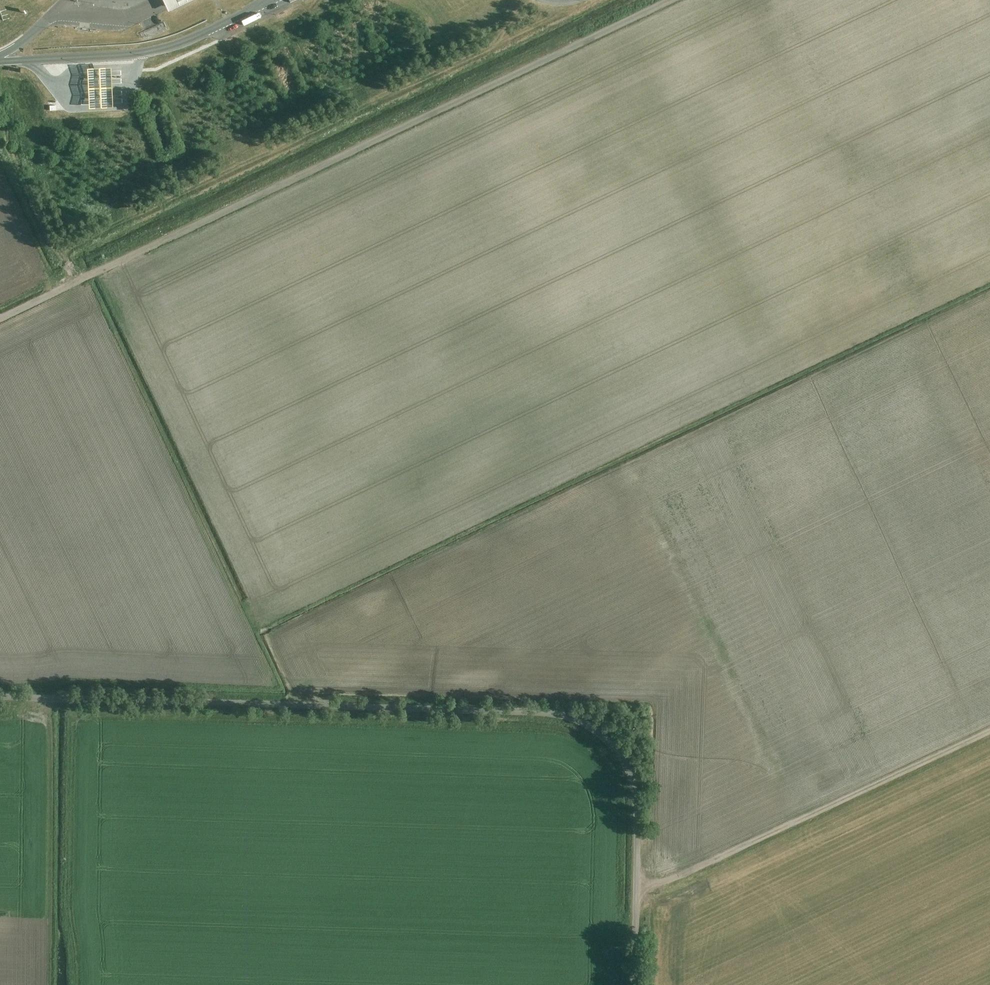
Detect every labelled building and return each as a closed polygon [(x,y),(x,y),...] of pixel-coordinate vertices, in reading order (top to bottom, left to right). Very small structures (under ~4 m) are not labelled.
[(166,11),(167,13),(196,0),(161,0),(166,11)]
